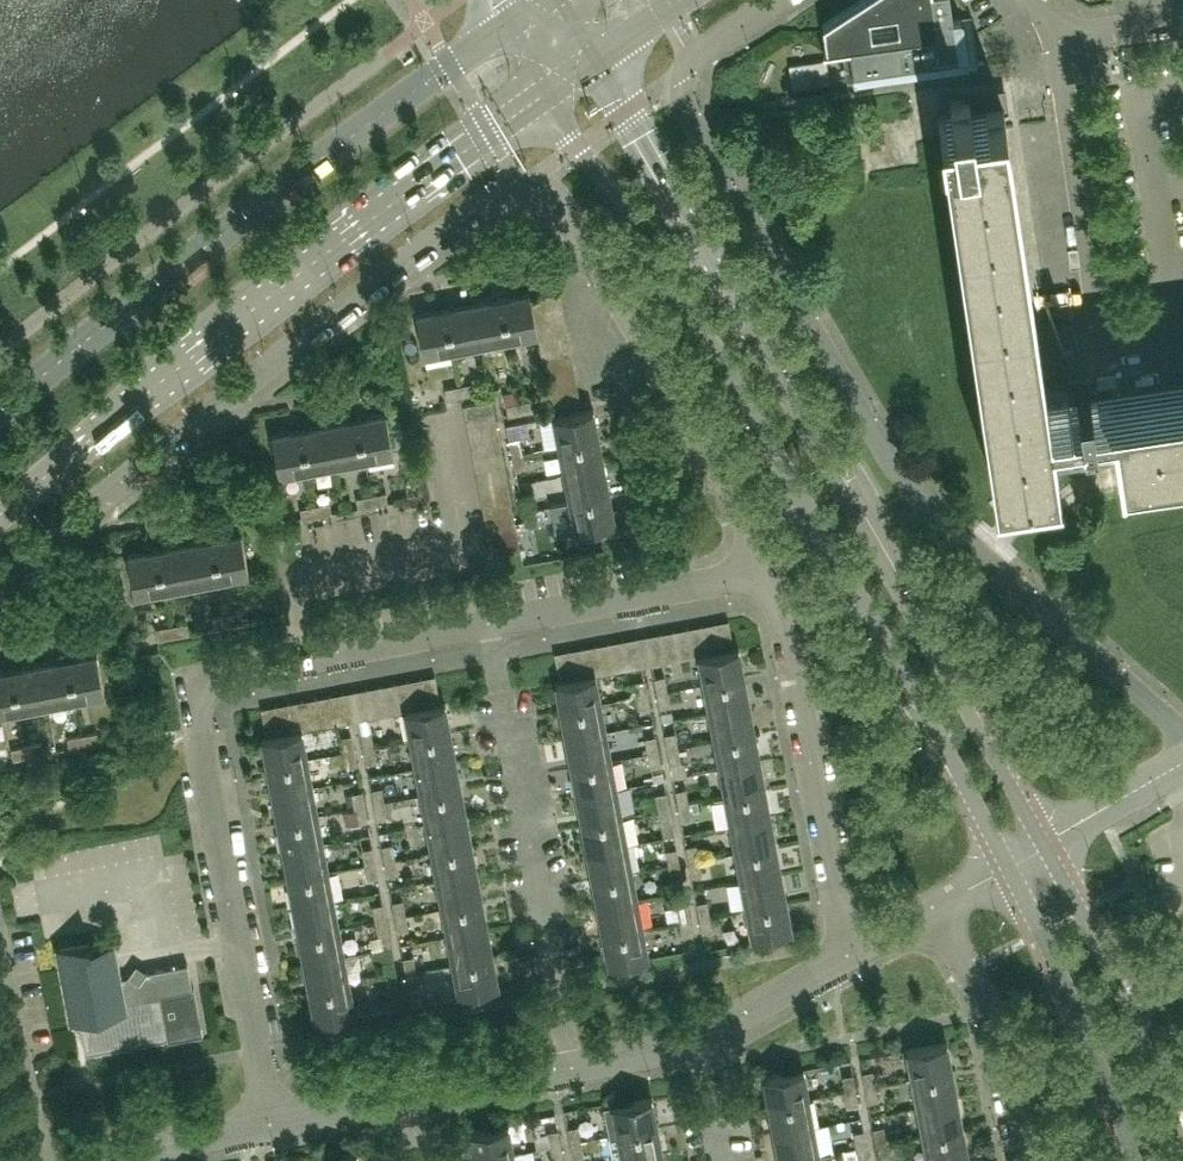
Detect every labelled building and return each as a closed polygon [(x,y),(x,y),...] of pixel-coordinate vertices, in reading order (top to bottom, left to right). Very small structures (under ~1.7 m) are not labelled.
[(950,0),(860,0),(823,24),(827,48),(823,49),(823,50),(849,46),(854,78),(968,61),(984,59),(984,57),(967,60),(960,15),(953,16),(950,0)] [(821,64),(786,65),(786,80),(822,78),(821,64)] [(1033,319),(1029,287),(1005,129),(1006,129),(1002,105),(984,108),(984,109),(971,111),(969,98),(949,101),(951,114),(944,115),(944,114),(937,114),(941,139),(943,139),(949,181),(965,288),(994,477),(992,477),(992,479),(1057,469),(1057,467),(1056,468),(1053,447),(1048,403),(1045,382),(1043,382),(1033,319)] [(561,305),(559,292),(531,297),(533,311),(561,305)] [(533,311),(531,297),(530,293),(501,298),(508,339),(537,333),(538,333),(536,324),(533,311)] [(508,339),(501,298),(473,303),(481,344),(508,339)] [(481,344),(473,303),(445,309),(452,349),(481,344)] [(564,319),(561,305),(533,311),(536,324),(564,319)] [(452,349),(445,309),(415,314),(423,355),(452,349)] [(538,338),(566,333),(564,319),(536,324),(538,333),(537,333),(538,338)] [(569,346),(566,333),(538,338),(541,352),(569,346)] [(572,360),(569,346),(541,352),(543,365),(572,360)] [(574,374),(572,360),(543,365),(546,379),(574,374)] [(577,388),(574,374),(546,379),(548,393),(577,388)] [(476,393),(475,382),(460,385),(462,395),(476,393)] [(1115,438),(1111,394),(1090,397),(1088,383),(1076,385),(1078,399),(1069,400),(1069,398),(1067,398),(1068,400),(1048,403),(1053,447),(1115,438)] [(1111,394),(1115,438),(1118,459),(1121,459),(1120,458),(1182,448),(1182,383),(1111,394)] [(462,395),(460,385),(445,387),(447,398),(462,395)] [(579,401),(577,388),(548,393),(551,407),(579,401)] [(523,412),(538,409),(536,398),(521,401),(523,412)] [(495,413),(492,399),(463,405),(466,418),(495,413)] [(523,412),(521,401),(506,404),(508,415),(523,412)] [(599,437),(593,408),(553,416),(558,445),(599,437)] [(394,453),(386,412),(356,418),(364,459),(394,453)] [(497,427),(495,413),(466,418),(468,432),(497,427)] [(364,459),(356,418),(329,423),(336,464),(364,459)] [(336,464),(329,423),(300,428),(308,469),(336,464)] [(471,446),(500,440),(497,427),(468,432),(471,446)] [(308,469),(300,428),(271,433),(279,474),(308,469)] [(522,451),(519,437),(509,439),(512,453),(522,451)] [(604,465),(599,437),(558,445),(564,473),(604,465)] [(473,459),(502,454),(500,440),(471,446),(473,459)] [(525,466),(522,451),(512,453),(514,468),(525,466)] [(505,468),(502,454),(473,459),(476,473),(505,468)] [(564,473),(569,501),(610,493),(604,465),(564,473)] [(507,481),(505,468),(476,473),(479,487),(507,481)] [(510,495),(507,481),(479,487),(481,500),(510,495)] [(388,502),(387,492),(372,494),(374,505),(388,502)] [(533,508),(530,493),(519,495),(522,510),(533,508)] [(569,501),(575,530),(615,522),(610,493),(569,501)] [(374,505),(372,494),(357,497),(359,508),(374,505)] [(512,509),(510,495),(481,500),(484,514),(512,509)] [(332,513),(330,502),(315,505),(317,516),(332,513)] [(317,516),(315,505),(300,508),(302,518),(317,516)] [(535,523),(533,508),(522,510),(525,525),(535,523)] [(515,522),(512,509),(484,514),(486,528),(515,522)] [(517,536),(515,522),(486,528),(489,541),(517,536)] [(249,572),(241,532),(213,538),(221,578),(249,572)] [(520,549),(517,536),(489,541),(491,555),(520,549)] [(221,578),(213,538),(184,543),(192,583),(221,578)] [(192,583),(184,543),(156,549),(164,589),(192,583)] [(164,589),(156,549),(127,554),(135,595),(164,589)] [(244,622),(242,612),(227,614),(229,625),(244,622)] [(229,625),(227,614),(212,617),(214,628),(229,625)] [(733,648),(728,620),(714,622),(720,651),(733,648)] [(188,633),(186,622),(171,625),(173,636),(188,633)] [(720,651),(714,622),(701,625),(707,654),(720,651)] [(173,636),(171,625),(156,628),(158,639),(173,636)] [(707,654),(701,625),(687,628),(692,656),(698,655),(707,654)] [(692,656),(687,628),(673,630),(679,659),(692,656)] [(679,659),(673,630),(659,633),(665,662),(679,659)] [(665,662),(659,633),(646,635),(651,664),(665,662)] [(642,666),(636,637),(623,640),(628,668),(642,666)] [(628,668),(623,640),(609,642),(614,671),(628,668)] [(614,671),(609,642),(595,645),(601,674),(614,671)] [(601,674),(595,645),(582,647),(587,676),(595,674),(595,675),(601,674)] [(587,676),(582,647),(568,650),(573,678),(587,676)] [(720,651),(707,654),(698,655),(703,683),(744,676),(739,651),(738,647),(733,648),(720,651)] [(573,678),(568,650),(554,652),(560,681),(573,678)] [(104,693),(97,653),(68,658),(75,699),(104,693)] [(75,699),(68,658),(39,663),(47,704),(75,699)] [(47,704),(39,663),(11,669),(19,709),(47,704)] [(19,709),(11,669),(0,671),(0,713),(19,709)] [(555,682),(560,710),(600,703),(595,675),(595,674),(587,676),(573,678),(560,681),(555,682)] [(440,703),(435,675),(421,678),(427,706),(440,703)] [(668,691),(665,676),(654,678),(656,693),(668,691)] [(749,704),(744,676),(703,683),(709,712),(749,704)] [(427,706),(421,678),(407,680),(412,709),(427,706)] [(412,709),(407,680),(393,683),(399,712),(404,711),(404,710),(412,709)] [(647,695),(644,680),(635,681),(637,696),(647,695)] [(399,712),(393,683),(380,685),(385,714),(399,712)] [(385,714),(380,685),(366,688),(371,717),(385,714)] [(371,717),(366,688),(352,691),(358,719),(371,717)] [(670,705),(668,691),(656,693),(659,708),(670,705)] [(348,721),(343,692),(329,695),(335,724),(348,721)] [(335,724),(329,695),(316,697),(321,726),(335,724)] [(650,709),(647,695),(637,696),(640,711),(650,709)] [(321,726),(316,697),(302,700),(307,729),(321,726)] [(307,729),(302,700),(288,702),(293,731),(302,730),(307,729)] [(293,731),(288,702),(275,705),(279,734),(293,731)] [(440,703),(427,706),(412,709),(404,710),(404,711),(410,739),(450,731),(445,702),(440,703)] [(600,703),(560,710),(566,739),(605,731),(600,703)] [(709,712),(714,739),(754,732),(749,704),(709,712)] [(279,734),(275,705),(261,708),(266,736),(279,734)] [(279,734),(266,736),(261,737),(267,766),(307,758),(302,730),(293,731),(279,734)] [(99,742),(97,731),(82,734),(84,744),(99,742)] [(374,746),(371,731),(360,733),(363,748),(374,746)] [(415,767),(456,759),(450,731),(410,739),(415,767)] [(611,759),(605,731),(566,739),(571,767),(611,759)] [(678,746),(675,731),(664,734),(667,749),(678,746)] [(719,768),(760,760),(754,732),(714,739),(719,768)] [(84,744),(82,734),(67,737),(69,747),(84,744)] [(354,750),(351,735),(340,737),(343,752),(354,750)] [(658,750),(655,735),(645,737),(648,752),(658,750)] [(43,752),(41,742),(26,744),(28,755),(43,752)] [(28,755),(26,744),(11,747),(13,758),(28,755)] [(376,761),(374,746),(363,748),(366,763),(376,761)] [(681,761),(678,746),(667,749),(670,763),(681,761)] [(357,765),(354,750),(343,752),(346,767),(357,765)] [(660,765),(658,750),(648,752),(651,767),(660,765)] [(267,766),(272,794),(313,787),(307,758),(267,766)] [(461,787),(456,759),(415,767),(420,795),(461,787)] [(616,787),(611,759),(571,767),(576,795),(616,787)] [(765,788),(760,760),(719,768),(725,796),(765,788)] [(318,814),(313,787),(272,794),(278,822),(318,814)] [(384,802),(382,787),(371,789),(374,804),(384,802)] [(466,816),(461,787),(420,795),(426,823),(466,816)] [(621,815),(616,787),(576,795),(582,823),(621,815)] [(689,802),(686,788),(676,790),(678,805),(689,802)] [(770,816),(765,788),(725,796),(730,824),(770,816)] [(364,806),(362,791),(351,793),(354,808),(364,806)] [(669,806),(666,792),(656,794),(659,808),(669,806)] [(387,817),(384,802),(374,804),(377,819),(387,817)] [(692,817),(689,802),(678,805),(681,819),(692,817)] [(367,821),(364,806),(354,808),(357,823),(367,821)] [(671,821),(669,806),(659,808),(661,823),(671,821)] [(278,822),(283,850),(323,843),(318,814),(278,822)] [(621,815),(582,823),(587,851),(627,843),(621,815)] [(426,823),(431,851),(471,844),(466,816),(426,823)] [(776,844),(770,816),(730,824),(735,852),(776,844)] [(329,870),(323,843),(283,850),(288,878),(329,870)] [(395,858),(392,843),(382,845),(385,860),(395,858)] [(632,871),(627,843),(587,851),(592,879),(632,871)] [(471,844),(431,851),(436,880),(477,872),(471,844)] [(700,859),(697,844),(686,846),(689,861),(700,859)] [(740,880),(781,872),(776,844),(735,852),(740,880)] [(375,862),(372,847),(362,849),(364,864),(375,862)] [(679,862),(676,848),(666,849),(669,864),(679,862)] [(397,873),(395,858),(385,860),(387,875),(397,873)] [(400,876),(424,872),(421,858),(397,861),(400,876)] [(703,874),(700,859),(689,861),(692,876),(703,874)] [(378,877),(375,862),(364,864),(367,879),(378,877)] [(682,877),(679,862),(669,864),(672,879),(682,877)] [(334,898),(329,870),(288,878),(293,906),(334,898)] [(637,900),(632,871),(592,879),(598,907),(637,900)] [(482,900),(477,872),(436,880),(442,908),(482,900)] [(786,900),(781,872),(740,880),(746,908),(786,900)] [(339,927),(334,898),(293,906),(299,935),(339,927)] [(405,915),(402,900),(392,902),(395,917),(405,915)] [(447,935),(487,928),(482,900),(442,908),(447,935)] [(643,927),(637,900),(598,907),(603,935),(643,927)] [(710,915),(708,900),(697,902),(700,917),(710,915)] [(792,930),(786,900),(746,908),(751,937),(792,930)] [(386,918),(383,903),(372,905),(375,920),(386,918)] [(690,919),(687,904),(677,906),(680,920),(690,919)] [(408,929),(405,915),(395,917),(398,931),(408,929)] [(713,929),(710,915),(700,917),(703,931),(713,929)] [(386,918),(375,920),(378,935),(389,933),(386,918)] [(693,933),(690,919),(680,920),(683,935),(693,933)] [(345,955),(339,927),(299,935),(304,963),(345,955)] [(648,957),(643,927),(603,935),(608,964),(648,957)] [(493,956),(487,928),(447,935),(452,964),(493,956)] [(126,1000),(115,941),(91,946),(90,940),(55,947),(69,1021),(79,1019),(85,1053),(168,1037),(168,1039),(202,1032),(194,986),(159,992),(160,994),(126,1000)] [(345,955),(304,963),(310,991),(350,983),(345,955)] [(416,971),(413,956),(403,958),(406,973),(416,971)] [(499,985),(494,965),(493,956),(452,964),(458,993),(494,986),(499,985)] [(396,974),(393,960),(383,962),(386,976),(396,974)] [(419,986),(416,971),(406,973),(409,988),(419,986)] [(399,989),(396,974),(386,976),(389,991),(399,989)] [(310,991),(315,1020),(355,1012),(350,983),(310,991)] [(906,1050),(912,1079),(952,1071),(947,1042),(947,1041),(906,1049),(906,1050)] [(769,1105),(809,1097),(804,1068),(763,1076),(763,1077),(769,1105)] [(875,1084),(872,1069),(862,1071),(865,1086),(875,1084)] [(958,1099),(952,1071),(912,1079),(917,1106),(958,1099)] [(856,1088),(853,1073),(843,1075),(845,1090),(856,1088)] [(878,1099),(875,1084),(865,1086),(868,1101),(878,1099)] [(858,1103),(856,1088),(845,1090),(848,1105),(858,1103)] [(609,1134),(617,1133),(657,1125),(652,1097),(652,1096),(604,1105),(609,1134)] [(814,1125),(809,1097),(769,1105),(774,1133),(814,1126),(814,1125)] [(963,1127),(958,1099),(917,1106),(922,1135),(963,1127)] [(513,1152),(508,1123),(469,1131),(474,1159),(513,1152)] [(581,1140),(578,1125),(568,1127),(570,1141),(581,1140)] [(609,1134),(614,1160),(625,1160),(663,1154),(657,1125),(617,1133),(609,1134)] [(814,1126),(774,1133),(779,1160),(780,1160),(819,1153),(814,1126)] [(885,1141),(883,1126),(873,1127),(875,1142),(885,1141)] [(963,1127),(922,1135),(927,1160),(936,1160),(968,1155),(963,1127)] [(560,1143),(558,1129),(547,1130),(550,1145),(560,1143)] [(866,1144),(863,1129),(853,1131),(856,1146),(866,1144)] [(583,1154),(581,1140),(570,1141),(573,1156),(583,1154)] [(888,1156),(885,1141),(875,1142),(878,1158),(888,1156)] [(563,1158),(560,1143),(550,1145),(553,1160),(563,1158)] [(866,1144),(856,1146),(859,1160),(869,1159),(866,1144)] [(831,1151),(819,1153),(780,1160),(833,1160),(831,1151)] [(357,1152),(317,1159),(317,1160),(359,1160),(357,1152)] [(513,1152),(474,1159),(474,1160),(515,1160),(513,1152)]
